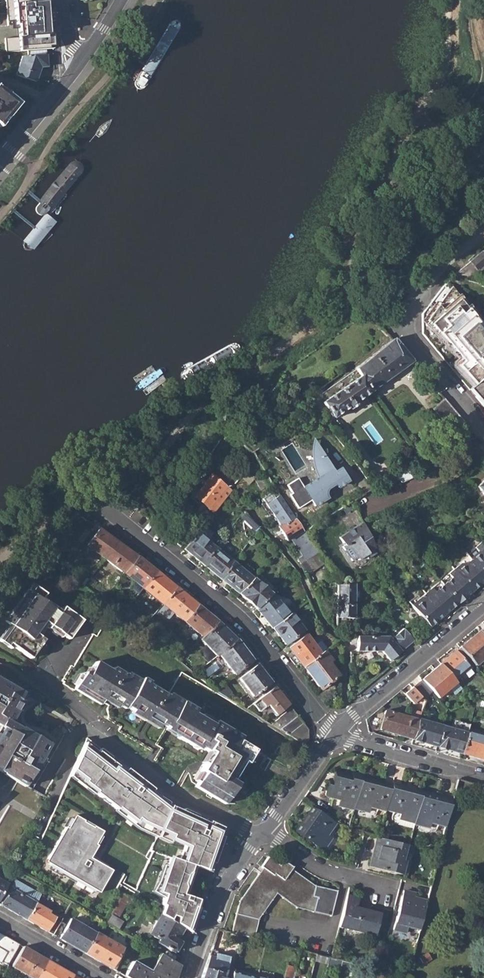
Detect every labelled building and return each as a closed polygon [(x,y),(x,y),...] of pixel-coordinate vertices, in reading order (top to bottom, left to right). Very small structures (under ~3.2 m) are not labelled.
[(22,18),(41,16),(44,16),(42,0),(21,0),(22,18)] [(22,18),(20,18),(20,28),(21,44),(43,43),(41,16),(22,18)] [(143,83),(173,33),(174,31),(174,30),(175,27),(175,26),(174,23),(173,20),(172,20),(169,20),(167,21),(165,22),(163,24),(162,25),(161,27),(132,76),(131,78),(131,79),(130,80),(130,82),(130,84),(131,86),(132,88),(133,89),(134,89),(136,89),(138,89),(140,88),(141,86),(142,85),(143,84),(143,83)] [(16,75),(37,82),(41,67),(47,67),(47,55),(23,57),(16,75)] [(17,105),(0,92),(0,126),(17,105)] [(38,200),(36,203),(33,207),(33,210),(34,212),(35,214),(36,215),(39,216),(41,216),(43,215),(46,212),(78,174),(81,170),(82,168),(82,165),(81,162),(79,161),(76,160),(73,161),(70,162),(68,165),(52,183),(38,200)] [(33,227),(22,240),(32,249),(56,221),(46,213),(33,227)] [(471,274),(479,268),(483,272),(483,271),(483,250),(455,270),(471,274)] [(482,404),(483,403),(483,330),(458,300),(459,299),(450,288),(446,293),(441,289),(422,314),(422,334),(482,404)] [(393,339),(354,368),(359,374),(359,375),(371,391),(412,361),(393,339)] [(191,379),(232,356),(233,356),(235,355),(237,353),(237,351),(238,350),(238,349),(238,347),(237,346),(236,345),(235,344),(233,343),(231,343),(228,344),(226,345),(225,346),(185,367),(184,368),(183,369),(182,370),(180,371),(180,373),(179,375),(179,377),(179,378),(180,379),(182,381),(184,381),(186,381),(188,381),(189,380),(190,380),(191,379)] [(332,417),(347,407),(348,408),(357,402),(356,401),(371,391),(359,375),(322,403),(332,417)] [(431,409),(449,429),(453,427),(462,420),(443,398),(431,409)] [(453,427),(460,436),(462,435),(470,429),(462,420),(453,427)] [(309,498),(313,503),(325,496),(323,491),(324,487),(325,485),(333,479),(336,484),(346,477),(339,465),(333,468),(313,436),(311,443),(311,452),(316,475),(302,485),(296,475),(285,482),(290,491),(287,492),(296,506),(309,498)] [(193,496),(212,513),(229,494),(232,490),(211,473),(193,496)] [(476,488),(483,498),(483,481),(476,488)] [(280,523),(278,526),(293,515),(277,493),(266,503),(280,523)] [(243,518),(254,528),(257,525),(246,514),(243,518)] [(278,526),(287,540),(291,537),(302,529),(293,515),(278,526)] [(340,546),(349,560),(354,557),(356,560),(363,556),(365,559),(375,553),(362,521),(337,537),(342,545),(340,546)] [(88,547),(104,559),(118,542),(100,529),(88,547)] [(297,558),(300,562),(305,558),(317,550),(302,529),(291,537),(303,554),(297,558)] [(182,549),(200,563),(213,546),(196,532),(182,549)] [(104,559),(123,574),(137,556),(118,542),(104,559)] [(200,563),(219,578),(232,561),(213,546),(200,563)] [(483,581),(483,549),(469,562),(483,581)] [(299,562),(302,568),(320,555),(317,550),(305,558),(300,562),(299,562)] [(123,574),(141,588),(155,571),(137,556),(123,574)] [(219,578),(238,593),(253,578),(232,561),(219,578)] [(472,592),(483,582),(483,581),(469,562),(464,566),(459,565),(453,570),(472,592)] [(439,582),(457,604),(472,592),(453,570),(439,582)] [(141,588),(161,605),(175,588),(155,571),(141,588)] [(254,607),(256,608),(271,592),(253,578),(238,593),(254,607)] [(424,594),(442,617),(457,604),(439,582),(424,594)] [(337,617),(354,617),(354,583),(337,585),(337,617)] [(3,639),(30,659),(43,640),(41,638),(49,626),(68,640),(82,620),(63,607),(60,611),(42,598),(45,593),(34,585),(7,623),(12,627),(3,639)] [(161,605),(184,622),(197,605),(175,588),(161,605)] [(256,608),(271,628),(289,614),(271,592),(256,608)] [(408,607),(427,630),(442,617),(424,594),(408,607)] [(113,609),(119,614),(124,609),(117,604),(113,609)] [(184,622),(202,637),(218,622),(197,605),(184,622)] [(271,628),(284,644),(303,629),(290,613),(289,614),(271,628)] [(218,622),(202,637),(204,639),(218,622)] [(204,639),(217,655),(219,654),(236,640),(218,622),(204,639)] [(196,787),(226,805),(238,785),(231,780),(242,761),(247,764),(255,751),(240,742),(242,738),(215,722),(213,726),(194,715),(196,711),(169,696),(183,672),(104,627),(98,637),(95,635),(75,669),(72,667),(63,682),(66,684),(65,686),(77,692),(103,706),(104,704),(110,707),(108,710),(110,718),(109,720),(122,728),(120,733),(159,756),(163,749),(158,746),(168,729),(181,736),(180,739),(199,750),(201,748),(213,755),(207,767),(204,765),(200,772),(203,774),(196,787)] [(413,641),(402,629),(390,639),(401,652),(413,641)] [(483,658),(483,639),(478,632),(459,648),(474,665),(475,666),(483,658)] [(287,647),(302,667),(321,653),(312,642),(305,633),(287,647)] [(381,651),(389,661),(401,652),(390,639),(388,636),(356,636),(355,652),(381,651)] [(155,643),(163,649),(167,643),(159,637),(155,643)] [(327,648),(318,637),(312,642),(321,653),(323,651),(327,648)] [(219,654),(235,673),(252,659),(236,640),(219,654)] [(459,648),(454,652),(469,669),(474,665),(459,648)] [(302,667),(319,689),(338,675),(330,666),(333,664),(323,651),(321,653),(302,667)] [(440,664),(455,681),(463,674),(468,670),(469,669),(454,652),(440,664)] [(260,689),(264,694),(273,687),(255,664),(238,679),(251,696),(260,689)] [(432,692),(438,698),(456,683),(455,681),(440,664),(421,680),(432,692)] [(421,698),(423,700),(432,692),(421,680),(412,688),(421,698)] [(209,686),(217,692),(220,690),(214,682),(209,686)] [(26,787),(33,774),(36,775),(39,769),(37,769),(45,755),(42,754),(47,746),(36,740),(37,738),(11,725),(18,712),(17,712),(22,703),(19,702),(22,698),(0,685),(0,727),(4,729),(0,736),(0,772),(26,787)] [(217,692),(227,698),(230,695),(223,687),(220,690),(217,692)] [(266,704),(275,714),(288,704),(273,687),(264,694),(252,704),(258,711),(266,704)] [(404,694),(411,703),(412,704),(421,698),(412,688),(404,694)] [(277,718),(284,726),(297,716),(291,707),(277,718)] [(418,721),(418,720),(418,719),(420,714),(420,713),(420,712),(410,709),(408,717),(402,737),(412,740),(418,721)] [(379,730),(402,737),(408,717),(385,711),(379,730)] [(420,714),(418,719),(442,726),(443,721),(420,714)] [(262,719),(271,723),(274,720),(267,715),(262,719)] [(280,729),(288,734),(303,722),(297,716),(284,726),(280,729)] [(436,746),(442,726),(418,719),(418,720),(418,721),(412,740),(436,746)] [(288,734),(304,743),(307,739),(307,728),(303,722),(288,734)] [(436,746),(460,754),(466,733),(442,726),(436,746)] [(483,761),(483,733),(482,737),(466,733),(460,754),(483,761)] [(140,824),(158,833),(170,805),(158,798),(161,794),(86,738),(71,773),(95,791),(94,793),(127,818),(128,816),(140,824)] [(337,807),(352,811),(352,809),(360,777),(360,776),(351,774),(350,779),(343,777),(343,774),(334,772),(331,783),(328,782),(324,797),(339,801),(337,807)] [(360,777),(352,809),(368,813),(370,807),(384,811),(384,810),(390,785),(382,783),(382,786),(369,782),(370,780),(360,777)] [(399,819),(414,823),(422,793),(422,791),(411,788),(411,791),(399,788),(400,786),(391,784),(390,785),(384,810),(400,813),(398,819),(399,819)] [(414,824),(429,827),(430,821),(445,824),(451,799),(443,797),(442,800),(430,796),(431,794),(422,793),(414,823),(414,824)] [(170,805),(158,833),(184,845),(178,861),(169,858),(166,867),(157,893),(163,895),(162,899),(160,905),(162,907),(159,916),(181,929),(189,934),(200,901),(184,896),(194,867),(207,871),(210,863),(213,864),(222,837),(219,836),(222,827),(209,820),(208,823),(196,818),(198,815),(184,808),(182,811),(170,805)] [(293,834),(319,853),(328,839),(323,836),(332,824),(311,809),(306,816),(308,818),(302,827),(300,825),(293,834)] [(209,820),(198,815),(196,818),(208,823),(209,820)] [(45,862),(98,893),(111,871),(97,862),(90,856),(96,846),(95,845),(102,832),(82,822),(83,821),(74,816),(67,829),(65,827),(45,862)] [(397,825),(413,828),(414,824),(414,823),(399,819),(397,825)] [(369,868),(401,876),(405,861),(401,861),(405,845),(377,839),(375,847),(379,849),(377,860),(372,859),(369,868)] [(231,932),(253,938),(258,919),(274,894),(295,908),(330,916),(335,893),(312,888),(289,871),(291,867),(282,861),(278,866),(266,857),(260,868),(267,872),(263,878),(257,874),(239,902),(231,932)] [(157,893),(166,867),(162,866),(156,882),(151,892),(162,899),(163,895),(157,893)] [(17,893),(30,900),(35,904),(40,896),(34,893),(22,886),(14,881),(9,888),(17,893)] [(17,893),(9,888),(0,904),(0,905),(25,920),(35,904),(30,900),(17,893)] [(110,913),(117,917),(124,905),(128,907),(132,900),(121,893),(110,913)] [(337,929),(374,938),(379,915),(355,909),(358,899),(345,896),(337,929)] [(393,930),(405,933),(407,926),(420,929),(426,902),(413,900),(413,901),(401,898),(393,930)] [(25,920),(52,935),(61,919),(55,915),(53,917),(47,914),(48,911),(35,904),(25,920)] [(105,922),(117,930),(121,922),(109,915),(105,922)] [(155,943),(171,952),(177,941),(175,940),(181,929),(159,916),(158,915),(148,934),(157,940),(155,943)] [(59,939),(84,954),(97,933),(95,933),(70,919),(59,939)] [(10,939),(0,933),(0,957),(10,939)] [(110,969),(113,964),(122,948),(97,933),(84,954),(110,969)] [(31,977),(33,977),(34,976),(43,958),(20,945),(9,965),(31,977)] [(277,951),(289,954),(290,948),(279,945),(277,951)] [(126,950),(122,948),(113,964),(117,966),(126,950)] [(290,948),(289,954),(282,977),(293,977),(300,950),(290,948)] [(428,950),(418,956),(422,964),(433,959),(428,950)] [(125,977),(174,977),(179,965),(160,954),(149,973),(132,962),(123,977),(125,977)] [(314,961),(327,966),(328,964),(329,958),(316,954),(314,961)] [(225,966),(218,964),(219,959),(207,957),(200,977),(222,977),(225,966)] [(34,976),(38,977),(68,977),(70,974),(43,958),(34,976)] [(329,958),(328,964),(340,967),(341,961),(331,958),(329,958)] [(340,967),(354,970),(356,964),(341,961),(340,967)]
